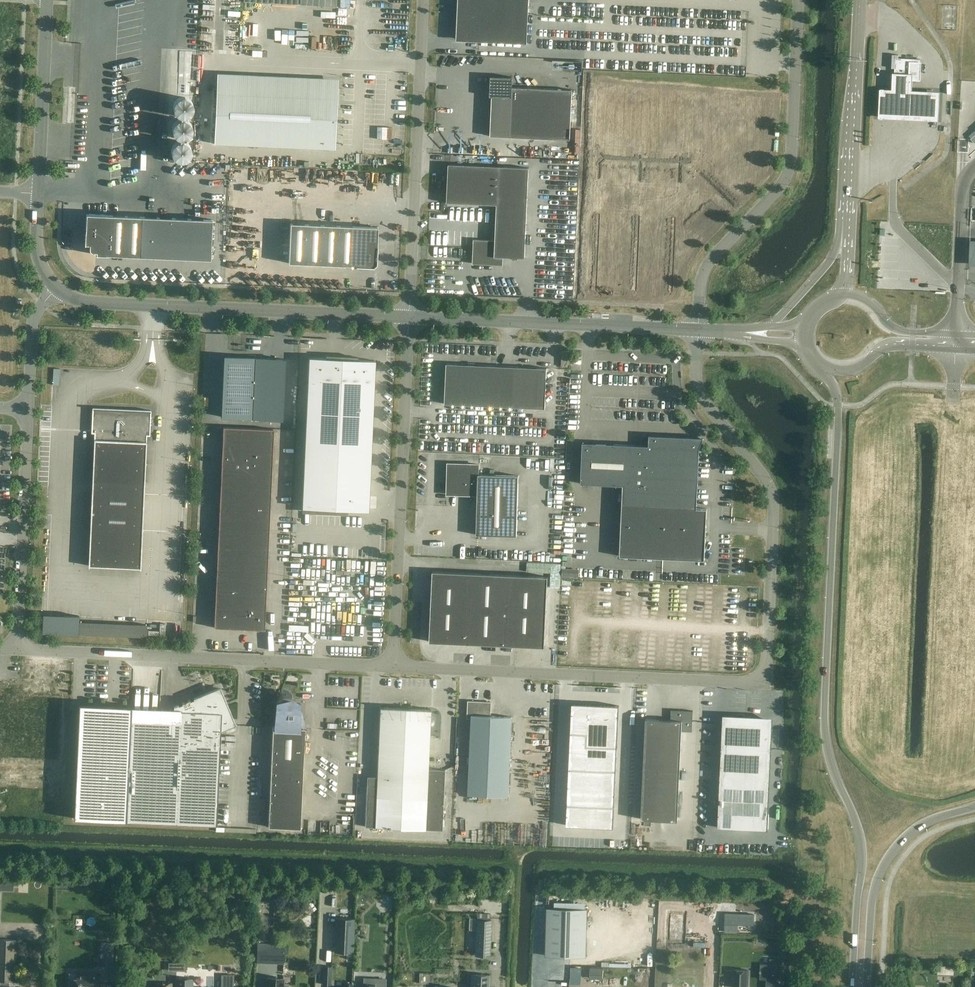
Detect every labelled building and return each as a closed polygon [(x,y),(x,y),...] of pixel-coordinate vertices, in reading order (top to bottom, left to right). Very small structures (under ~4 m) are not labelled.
[(527,43),(529,0),(459,0),(459,13),(468,13),(467,41),(479,42),(527,43)] [(920,64),(920,59),(895,58),(894,74),(895,74),(894,78),(919,79),(920,64)] [(888,89),(880,89),(879,119),(887,119),(931,121),(941,121),(942,92),(931,92),(914,91),(914,75),(894,74),(893,89),(888,89)] [(570,140),(572,90),(512,87),(513,77),(491,76),(490,96),(492,96),(490,136),(570,140)] [(337,88),(217,83),(214,144),(335,149),(337,88)] [(173,105),(173,107),(173,109),(174,111),(175,113),(176,114),(177,115),(179,116),(181,117),(183,117),(185,117),(187,116),(188,115),(190,114),(191,113),(192,111),(193,109),(193,107),(193,105),(192,103),(191,102),(190,100),(189,99),(187,98),(186,98),(184,97),(182,97),(180,97),(178,98),(177,99),(176,100),(174,102),(174,103),(173,105)] [(172,127),(172,129),(172,131),(173,133),(174,135),(175,136),(176,137),(178,138),(180,139),(182,139),(184,139),(186,138),(188,137),(189,136),(190,135),(191,133),(192,131),(192,129),(192,127),(191,125),(190,124),(189,122),(188,121),(186,120),(185,119),(183,119),(181,119),(179,119),(178,120),(176,121),(175,122),(173,124),(173,125),(172,127)] [(171,149),(171,151),(171,153),(172,155),(173,157),(174,158),(175,159),(177,160),(179,161),(181,161),(183,161),(185,160),(187,159),(188,158),(189,157),(190,155),(191,153),(191,151),(191,149),(190,147),(189,146),(188,144),(187,143),(185,142),(183,141),(181,141),(179,141),(177,142),(175,143),(174,144),(173,146),(172,147),(171,149)] [(556,141),(555,155),(571,155),(572,141),(556,141)] [(563,160),(564,174),(573,173),(572,159),(563,160)] [(447,203),(497,205),(499,167),(449,164),(447,203)] [(499,167),(497,205),(495,240),(474,240),(473,256),(473,264),(503,265),(503,257),(525,258),(529,168),(499,167)] [(85,231),(84,244),(89,245),(89,247),(89,249),(90,250),(90,251),(91,251),(92,252),(93,252),(96,252),(96,255),(106,255),(210,259),(212,219),(86,214),(85,231)] [(290,223),(288,263),(355,266),(371,267),(373,267),(376,264),(376,262),(377,247),(378,227),(290,223)] [(254,378),(255,358),(225,356),(224,376),(254,378)] [(375,360),(309,357),(302,507),(368,510),(375,360)] [(254,378),(253,398),(252,418),(282,420),(285,359),(255,358),(254,378)] [(545,408),(547,368),(447,364),(445,404),(545,408)] [(224,376),(223,396),(253,398),(254,378),(224,376)] [(252,418),(253,398),(223,396),(222,417),(252,418)] [(92,481),(144,483),(147,435),(150,435),(151,410),(92,408),(91,433),(94,433),(92,481)] [(222,447),(252,449),(253,428),(223,427),(222,447)] [(274,429),(253,428),(252,449),(273,450),(274,429)] [(649,435),(649,436),(649,446),(583,443),(581,484),(623,486),(620,556),(705,560),(707,509),(697,508),(699,448),(704,438),(649,435)] [(221,467),(251,469),(252,449),(222,447),(221,467)] [(272,470),(273,450),(252,449),(251,469),(272,470)] [(479,464),(448,464),(447,494),(478,495),(476,535),(517,536),(519,476),(478,475),(479,464)] [(221,467),(220,487),(251,489),(251,469),(221,467)] [(271,490),(272,470),(251,469),(251,489),(271,490)] [(219,507),(250,509),(251,489),(220,487),(219,507)] [(250,509),(270,510),(271,490),(251,489),(250,509)] [(144,494),(92,492),(90,528),(113,529),(111,561),(89,560),(88,566),(141,568),(141,562),(118,561),(120,529),(142,530),(144,494)] [(219,507),(218,527),(249,529),(250,509),(219,507)] [(269,530),(270,510),(250,509),(249,529),(269,530)] [(248,549),(249,529),(218,527),(217,547),(248,549)] [(268,549),(269,530),(249,529),(248,549),(268,549)] [(217,547),(217,567),(247,569),(248,549),(217,547)] [(267,569),(268,549),(248,549),(247,569),(267,569)] [(246,589),(247,569),(217,567),(216,587),(246,589)] [(266,589),(267,569),(247,569),(246,589),(266,589)] [(470,608),(471,573),(433,571),(430,642),(468,643),(470,608)] [(471,573),(470,608),(508,610),(510,575),(471,573)] [(508,610),(506,645),(545,647),(548,577),(510,575),(508,610)] [(245,608),(246,589),(216,587),(215,607),(230,608),(245,608)] [(265,609),(266,589),(246,589),(245,608),(265,609)] [(214,628),(229,628),(230,608),(215,607),(214,628)] [(229,628),(244,629),(245,608),(230,608),(229,628)] [(245,608),(244,629),(265,630),(265,609),(245,608)] [(468,643),(506,645),(508,610),(470,608),(468,643)] [(282,614),(275,621),(279,625),(286,619),(282,614)] [(79,622),(78,634),(147,637),(147,625),(79,622)] [(130,720),(126,821),(216,825),(220,731),(236,725),(220,687),(193,698),(194,699),(190,700),(190,699),(182,703),(182,704),(179,705),(178,704),(174,706),(173,709),(132,707),(131,720),(130,720)] [(471,718),(468,795),(508,797),(512,717),(491,716),(491,702),(468,701),(467,718),(471,718)] [(273,727),(271,766),(268,827),(300,828),(305,728),(302,728),(299,728),(300,703),(276,702),(275,727),(273,727)] [(619,706),(572,703),(566,825),(613,828),(619,706)] [(131,720),(132,707),(132,706),(79,704),(74,818),(126,821),(130,720),(131,720)] [(380,707),(377,787),(367,786),(365,827),(442,830),(445,770),(428,769),(430,709),(380,707)] [(646,719),(641,819),(678,821),(682,730),(691,731),(692,711),(671,710),(671,720),(646,719)] [(722,747),(718,828),(768,830),(772,750),(768,750),(769,730),(750,729),(750,727),(744,726),(744,728),(727,728),(726,748),(722,747)] [(223,743),(235,742),(235,733),(223,734),(223,743)] [(372,901),(371,925),(385,925),(386,901),(372,901)] [(587,909),(547,908),(545,956),(586,957),(587,909)] [(479,920),(478,936),(477,956),(489,956),(491,920),(490,920),(490,913),(477,913),(477,919),(479,920)] [(352,952),(353,919),(336,918),(335,952),(352,952)] [(16,940),(0,939),(0,986),(9,986),(8,986),(8,982),(14,982),(16,940)] [(271,945),(270,961),(283,962),(284,946),(271,945)] [(718,963),(718,953),(710,953),(710,963),(718,963)] [(940,975),(956,974),(955,964),(939,966),(940,975)] [(323,975),(331,976),(331,967),(324,966),(323,975)] [(732,986),(748,986),(749,970),(733,969),(732,986)] [(99,974),(77,973),(76,979),(69,979),(68,986),(67,986),(99,986),(99,974)] [(488,975),(472,975),(471,986),(488,986),(488,975)] [(192,978),(176,978),(176,986),(192,986),(192,978)] [(267,978),(267,986),(288,986),(288,984),(283,984),(283,979),(267,978)]
